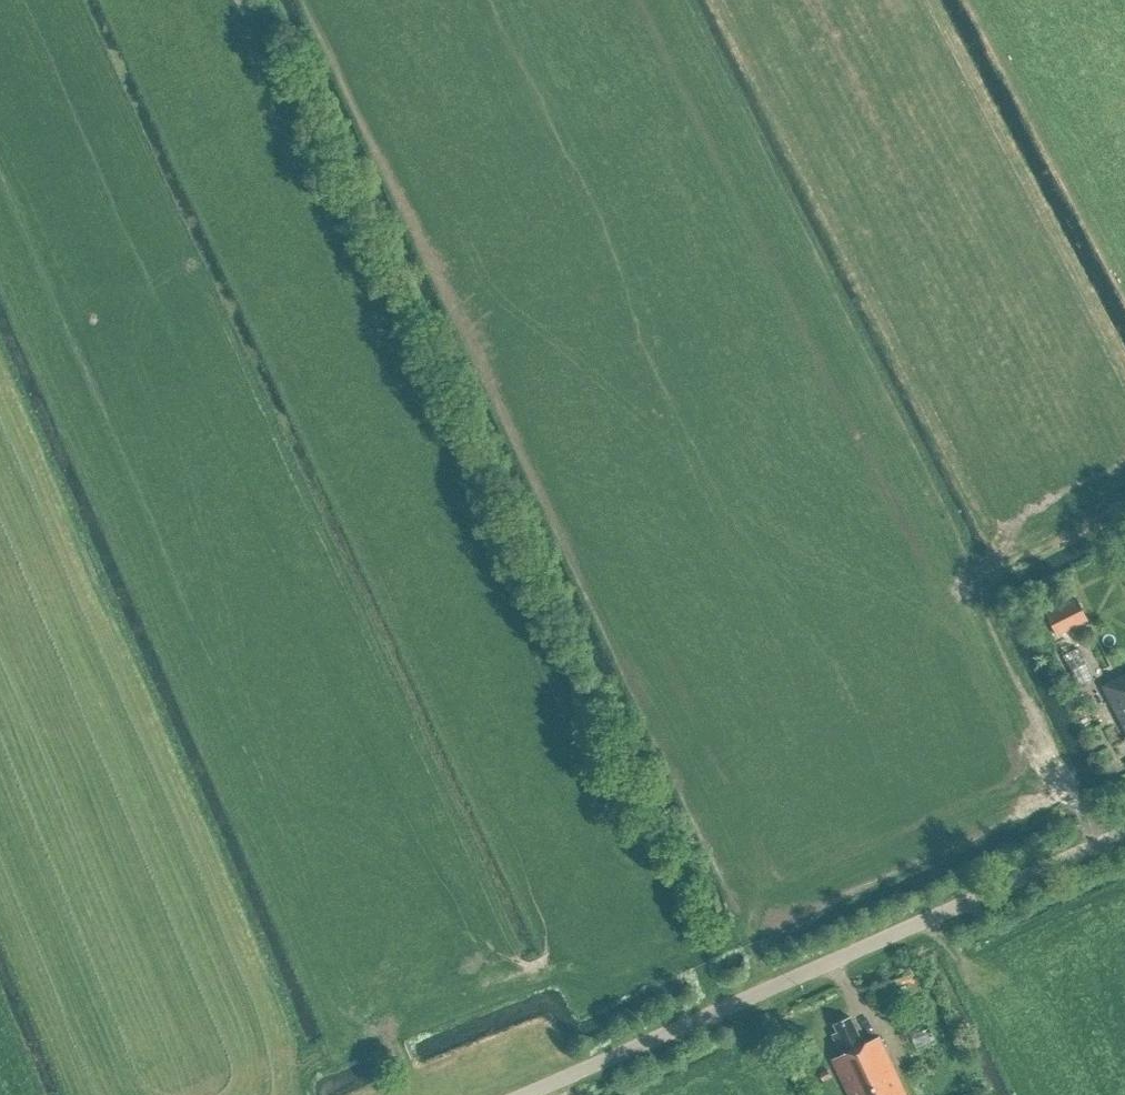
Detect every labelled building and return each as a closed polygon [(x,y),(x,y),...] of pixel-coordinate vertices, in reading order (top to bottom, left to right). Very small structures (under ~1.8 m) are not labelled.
[(1076,598),(1046,614),(1057,635),(1088,619),(1076,598)] [(1104,686),(1124,726),(1124,675),(1104,686)] [(850,1015),(834,1023),(838,1031),(833,1033),(842,1053),(832,1058),(850,1094),(906,1094),(879,1036),(863,1044),(850,1015)] [(820,1073),(824,1081),(832,1077),(827,1069),(820,1073)]
